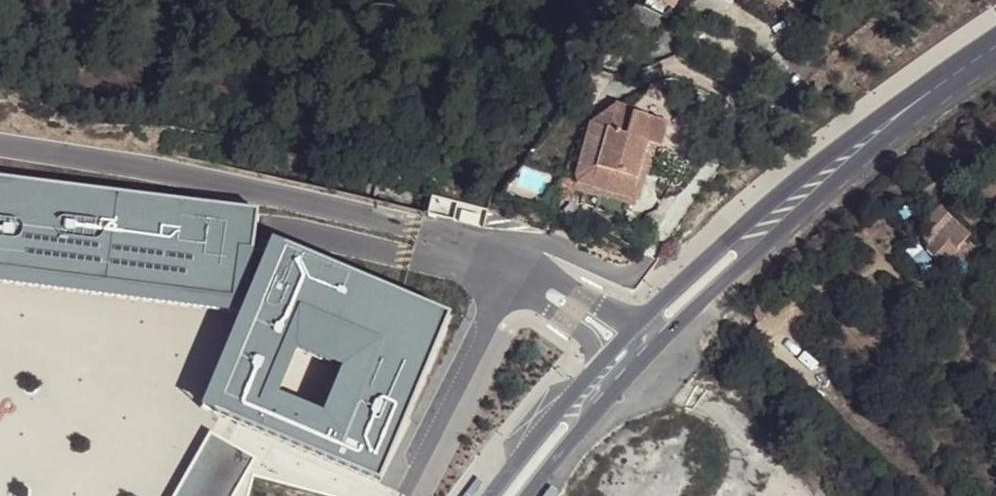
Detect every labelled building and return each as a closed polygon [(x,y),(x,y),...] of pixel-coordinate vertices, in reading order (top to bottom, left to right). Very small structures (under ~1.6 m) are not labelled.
[(570,161),(561,188),(573,191),(575,183),(636,200),(644,173),(639,172),(647,144),(656,147),(660,148),(668,123),(614,107),(613,108),(607,129),(590,124),(579,164),(570,161)] [(647,144),(639,172),(644,173),(648,175),(656,147),(647,144)] [(234,326),(264,258),(247,257),(252,219),(0,186),(0,268),(238,303),(234,326)] [(939,207),(926,221),(933,227),(923,238),(929,244),(927,246),(944,262),(970,234),(939,207)] [(267,251),(264,258),(234,326),(194,416),(229,431),(240,406),(276,422),(266,447),(299,462),(315,425),(270,405),(290,360),(335,380),(350,344),(257,304),(278,255),(267,251)] [(443,327),(278,255),(257,304),(350,344),(335,380),(315,425),(299,462),(371,493),(377,479),(443,327)] [(234,326),(238,303),(0,268),(0,292),(234,326)] [(276,422),(240,406),(229,431),(266,447),(276,422)] [(209,438),(176,495),(237,495),(255,464),(209,438)]
